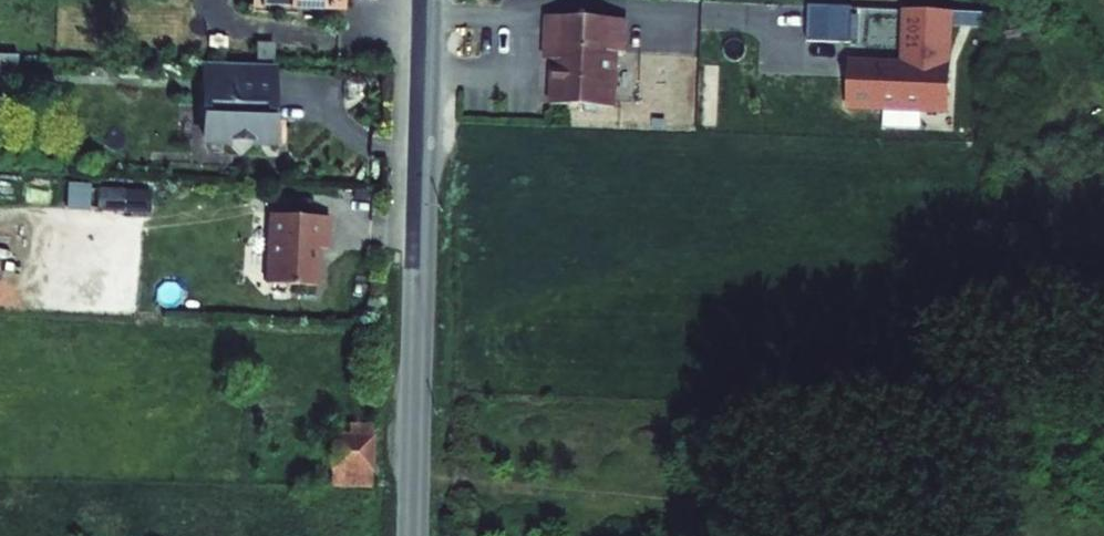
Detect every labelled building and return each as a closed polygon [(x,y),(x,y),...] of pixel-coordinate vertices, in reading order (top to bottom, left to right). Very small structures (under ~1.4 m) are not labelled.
[(813,39),(852,40),(853,4),(814,3),(813,39)] [(904,57),(853,55),(852,107),(957,110),(960,8),(906,6),(904,57)] [(617,53),(619,53),(620,36),(600,36),(601,19),(547,17),(545,50),(554,50),(551,106),(614,108),(617,53)] [(626,20),(601,19),(600,36),(620,36),(619,53),(625,53),(626,20)] [(256,59),(273,60),(274,43),(257,42),(256,59)] [(545,61),(553,62),(554,50),(545,50),(545,61)] [(17,73),(17,55),(0,54),(0,73),(17,73)] [(272,131),(274,64),(236,63),(236,68),(205,67),(204,114),(207,114),(207,140),(228,140),(242,156),(256,143),(269,131),(272,131)] [(888,110),(887,124),(955,126),(955,112),(888,110)] [(272,143),(272,131),(269,131),(256,143),(272,143)] [(67,207),(90,208),(91,186),(67,185),(67,207)] [(107,211),(145,212),(146,190),(107,189),(107,211)] [(329,217),(272,213),(268,283),(316,286),(318,248),(327,249),(329,217)] [(372,486),(373,425),(349,425),(349,434),(332,434),(331,485),(372,486)]
